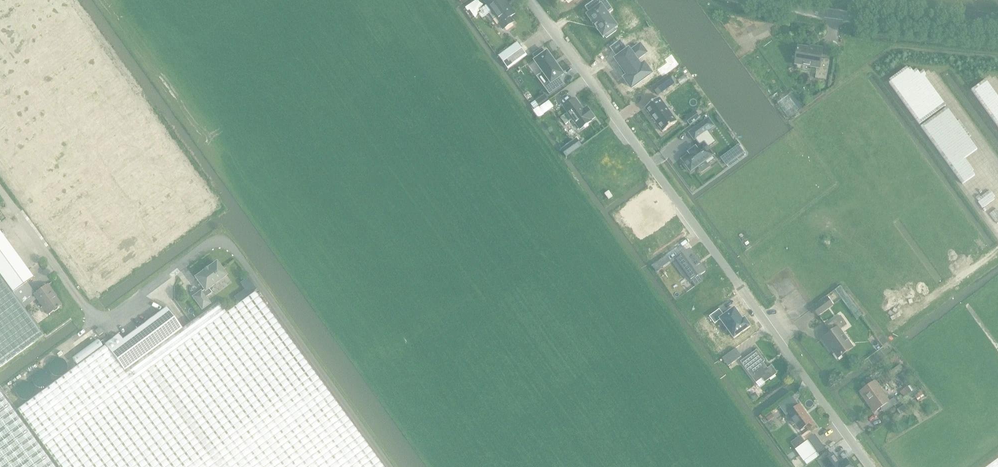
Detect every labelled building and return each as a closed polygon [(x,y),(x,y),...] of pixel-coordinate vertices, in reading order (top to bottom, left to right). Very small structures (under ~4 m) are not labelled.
[(84,291),(214,198),(72,0),(0,0),(0,174),(84,291)] [(492,12),(489,14),(493,20),(496,18),(501,24),(500,25),(503,31),(513,24),(510,19),(515,15),(504,0),(491,0),(486,3),(492,12)] [(583,5),(588,12),(585,13),(602,36),(603,34),(605,36),(615,29),(613,27),(616,25),(607,12),(612,8),(606,0),(590,0),(583,5)] [(499,56),(498,56),(508,69),(527,56),(517,42),(499,56)] [(632,51),(621,59),(623,62),(623,63),(633,76),(629,79),(635,87),(653,74),(653,73),(654,73),(649,66),(648,66),(647,65),(644,67),(640,61),(648,54),(642,46),(633,53),(632,51)] [(826,81),(830,62),(821,60),(823,50),(815,48),(815,51),(799,48),(796,65),(817,69),(816,79),(826,81)] [(545,54),(542,49),(534,55),(537,60),(535,61),(543,72),(536,77),(549,95),(564,84),(559,78),(563,75),(547,52),(545,54)] [(671,55),(665,59),(667,63),(657,70),(662,76),(678,64),(671,55)] [(685,74),(677,80),(681,85),(689,80),(685,74)] [(669,76),(653,88),(658,95),(674,83),(669,76)] [(545,94),(535,101),(539,107),(549,100),(545,94)] [(788,95),(777,103),(788,118),(799,110),(788,95)] [(664,97),(650,107),(667,132),(682,121),(664,97)] [(568,113),(561,119),(566,125),(573,120),(580,130),(592,122),(591,121),(595,118),(588,110),(585,112),(576,100),(564,108),(568,113)] [(539,107),(533,111),(538,118),(544,114),(539,107)] [(695,110),(684,118),(690,126),(701,118),(695,110)] [(707,165),(708,164),(715,159),(712,156),(713,155),(709,150),(706,146),(709,144),(710,146),(716,142),(707,131),(714,126),(708,119),(689,133),(694,140),(695,139),(700,146),(697,149),(696,147),(688,153),(689,154),(682,160),(683,162),(682,163),(688,171),(689,170),(691,172),(698,167),(705,161),(707,165)] [(563,148),(561,150),(561,151),(565,156),(566,157),(567,156),(582,146),(577,138),(563,148)] [(739,145),(721,158),(727,166),(744,153),(739,145)] [(609,200),(614,197),(610,191),(605,194),(609,200)] [(642,204),(631,212),(643,229),(650,223),(655,230),(666,221),(661,215),(665,212),(653,196),(647,201),(646,200),(642,203),(642,204)] [(628,215),(627,215),(629,214),(623,206),(616,211),(623,219),(628,215)] [(24,308),(31,303),(32,302),(36,299),(33,295),(34,295),(25,283),(32,278),(16,256),(4,239),(0,234),(0,276),(24,308)] [(689,250),(676,260),(696,286),(703,280),(699,275),(705,271),(689,250)] [(226,276),(216,263),(208,269),(207,268),(203,272),(195,278),(205,291),(202,293),(201,292),(193,297),(202,309),(209,304),(205,297),(211,293),(208,289),(226,276)] [(657,263),(652,267),(656,272),(661,268),(657,263)] [(24,308),(0,276),(0,368),(2,366),(44,336),(24,308)] [(46,286),(34,295),(33,295),(36,299),(47,315),(56,308),(57,309),(61,306),(55,297),(54,297),(46,286)] [(840,286),(835,290),(857,319),(862,316),(840,286)] [(335,403),(322,384),(291,342),(255,292),(226,313),(131,383),(104,345),(17,410),(42,444),(59,466),(383,466),(335,403)] [(813,309),(818,317),(833,305),(828,298),(813,309)] [(118,335),(104,345),(131,383),(226,313),(218,303),(181,329),(166,308),(122,340),(118,335)] [(750,327),(745,319),(743,320),(735,309),(724,316),(719,309),(709,317),(715,324),(720,320),(734,339),(750,327)] [(840,330),(847,325),(841,316),(827,326),(832,333),(822,340),(830,350),(832,348),(838,358),(853,347),(840,330)] [(704,317),(692,326),(695,330),(702,325),(704,328),(709,324),(704,317)] [(104,332),(100,326),(96,329),(100,335),(104,332)] [(741,357),(736,349),(722,358),(728,366),(741,357)] [(765,381),(776,372),(771,365),(766,369),(761,363),(764,360),(757,350),(742,361),(756,381),(762,377),(765,381)] [(903,370),(900,364),(895,368),(898,373),(903,370)] [(874,411),(890,399),(875,379),(861,389),(870,402),(869,403),(874,411)] [(907,387),(900,393),(904,398),(911,393),(907,387)] [(921,392),(914,396),(918,402),(925,398),(921,392)] [(895,403),(901,399),(897,394),(891,398),(895,403)] [(0,395),(0,466),(53,466),(0,395)] [(911,400),(897,410),(901,416),(915,406),(911,400)] [(786,416),(788,419),(793,426),(796,424),(801,430),(806,426),(809,430),(815,426),(800,405),(789,413),(790,413),(786,416)] [(771,413),(765,417),(768,421),(774,417),(771,413)] [(800,435),(790,443),(804,462),(817,452),(818,454),(825,449),(823,447),(815,435),(805,442),(800,435)] [(821,462),(825,466),(851,466),(846,459),(839,464),(837,461),(838,461),(833,454),(821,462)]
